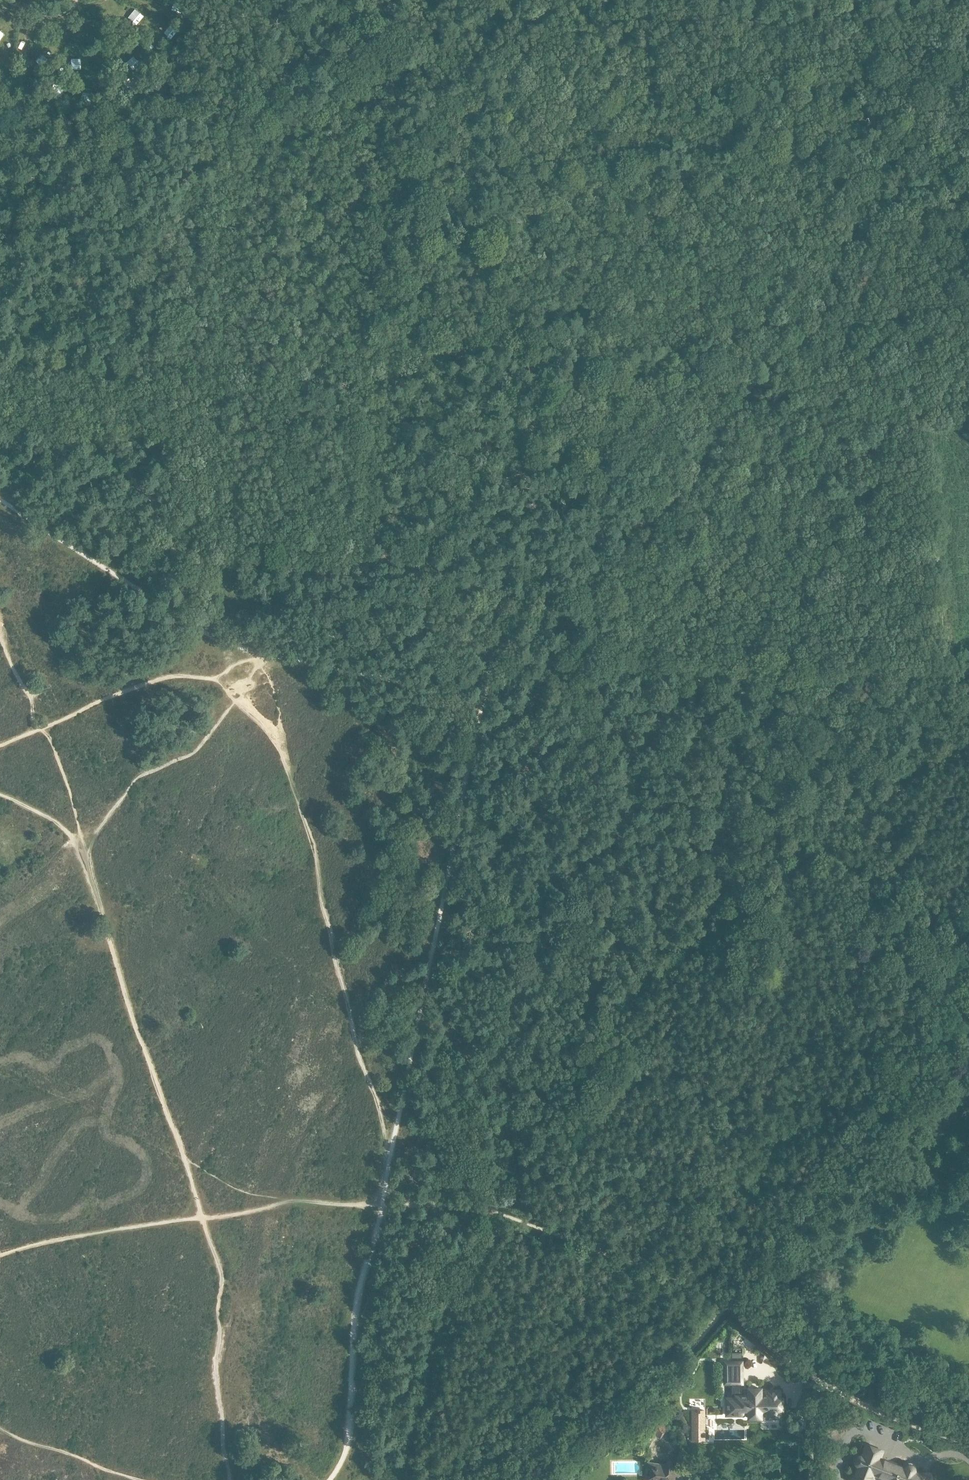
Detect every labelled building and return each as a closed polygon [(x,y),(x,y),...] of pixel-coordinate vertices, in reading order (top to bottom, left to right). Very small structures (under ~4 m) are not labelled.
[(766,1410),(767,1418),(780,1418),(780,1410),(782,1410),(782,1397),(780,1397),(780,1390),(766,1390),(766,1395),(760,1395),(760,1389),(748,1389),(748,1395),(741,1395),(741,1383),(742,1383),(742,1361),(724,1361),(724,1399),(726,1399),(726,1415),(742,1415),(742,1410),(748,1410),(748,1418),(761,1418),(760,1410),(766,1410)] [(705,1410),(689,1410),(691,1442),(705,1441),(705,1410)] [(650,1429),(659,1439),(670,1428),(662,1419),(650,1429)] [(858,1466),(852,1479),(871,1479),(873,1474),(889,1479),(928,1479),(929,1477),(914,1471),(914,1470),(914,1469),(914,1468),(914,1467),(914,1466),(908,1464),(906,1465),(905,1466),(904,1467),(887,1461),(888,1458),(887,1458),(886,1460),(879,1458),(882,1450),(866,1444),(862,1456),(861,1455),(860,1455),(859,1455),(858,1456),(856,1456),(856,1457),(855,1459),(855,1460),(855,1461),(855,1462),(856,1464),(857,1465),(858,1466)] [(646,1463),(644,1479),(677,1479),(675,1476),(677,1474),(668,1462),(663,1465),(646,1463)]
